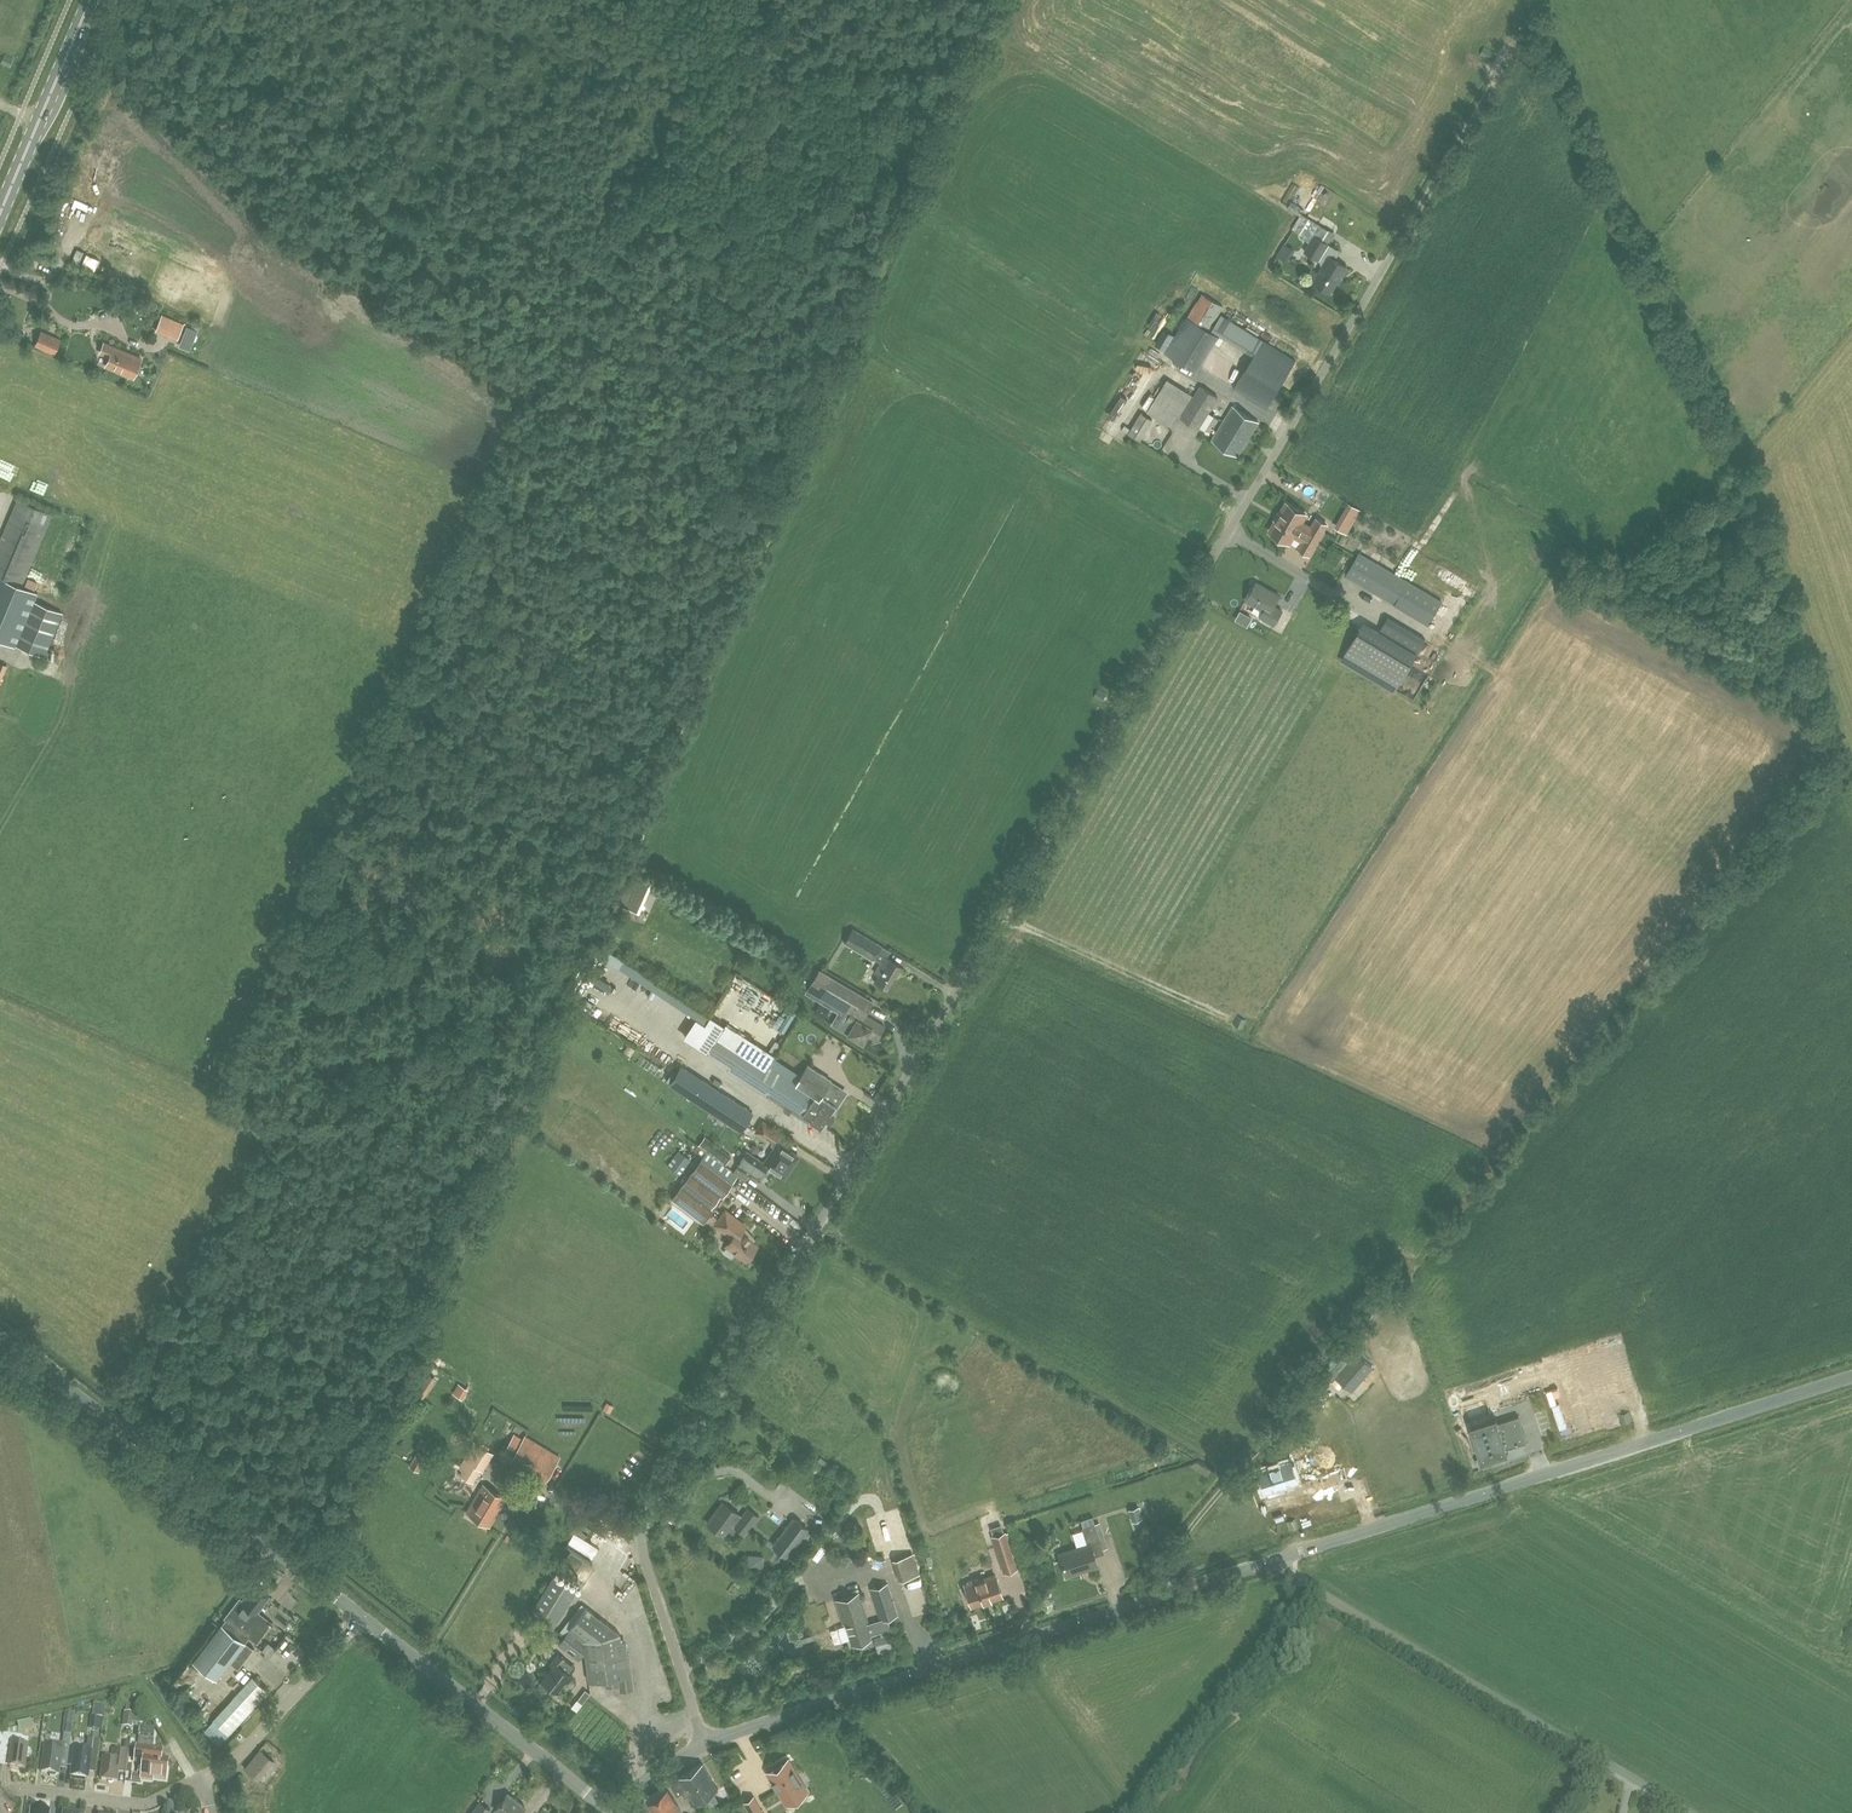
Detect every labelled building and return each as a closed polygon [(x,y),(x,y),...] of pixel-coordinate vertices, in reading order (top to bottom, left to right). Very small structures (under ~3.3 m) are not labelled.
[(1484,46),(1479,55),(1488,60),(1492,51),(1484,46)] [(13,58),(7,56),(4,55),(1,65),(3,66),(9,68),(13,58)] [(1321,181),(1313,192),(1318,196),(1327,184),(1321,181)] [(1318,259),(1328,243),(1335,232),(1304,213),(1294,228),(1312,239),(1305,251),(1318,259)] [(1278,255),(1286,260),(1293,249),(1291,247),(1285,244),(1280,252),(1278,255)] [(1336,285),(1335,284),(1340,275),(1342,276),(1348,267),(1329,255),(1318,273),(1320,274),(1315,282),(1330,291),(1332,289),(1333,289),(1336,285)] [(1188,317),(1166,353),(1196,371),(1218,335),(1209,329),(1224,305),(1203,292),(1188,316),(1188,317)] [(141,305),(137,312),(144,315),(148,308),(141,305)] [(162,314),(158,325),(179,334),(184,324),(162,314)] [(1296,360),(1263,340),(1222,314),(1213,328),(1254,354),(1234,387),(1267,407),(1296,360)] [(187,326),(179,346),(190,351),(199,330),(187,326)] [(1165,329),(1156,344),(1166,350),(1175,335),(1165,329)] [(22,342),(25,334),(19,331),(18,335),(16,339),(22,342)] [(61,339),(41,331),(35,345),(55,353),(61,339)] [(106,366),(133,377),(141,358),(105,342),(100,352),(110,356),(106,366)] [(1231,363),(1235,368),(1244,361),(1239,356),(1231,363)] [(1162,384),(1145,410),(1171,427),(1188,401),(1162,384)] [(1199,428),(1218,396),(1201,385),(1181,417),(1199,428)] [(1212,439),(1238,455),(1259,421),(1233,406),(1212,439)] [(1142,413),(1129,433),(1140,440),(1153,419),(1142,413)] [(18,498),(0,540),(0,575),(10,579),(22,585),(52,513),(18,498)] [(1306,514),(1286,503),(1270,530),(1290,542),(1294,535),(1303,541),(1299,548),(1309,554),(1327,524),(1316,518),(1311,527),(1302,521),(1306,514)] [(1359,510),(1347,503),(1338,518),(1343,520),(1338,528),(1346,533),(1359,510)] [(1429,623),(1442,601),(1359,553),(1346,575),(1429,623)] [(0,603),(0,638),(15,644),(33,600),(37,591),(22,585),(10,579),(0,603)] [(1274,624),(1282,610),(1274,605),(1280,595),(1256,582),(1246,600),(1269,613),(1265,619),(1274,624)] [(15,644),(43,656),(62,612),(33,600),(15,644)] [(1240,612),(1235,621),(1247,627),(1252,618),(1240,612)] [(1388,616),(1380,630),(1398,640),(1406,627),(1388,616)] [(1395,690),(1411,662),(1358,631),(1342,658),(1395,690)] [(1098,688),(1093,697),(1102,702),(1106,693),(1098,688)] [(624,892),(619,903),(637,911),(642,900),(624,892)] [(873,959),(881,945),(853,928),(844,942),(873,959)] [(1738,965),(1748,954),(1743,951),(1734,961),(1738,965)] [(876,981),(887,988),(901,965),(885,956),(875,972),(879,975),(876,981)] [(834,1025),(848,1033),(863,1042),(867,1034),(872,1033),(873,1037),(877,1040),(885,1026),(865,1014),(873,1001),(831,976),(820,970),(811,986),(847,1007),(836,1025),(835,1024),(834,1025)] [(672,990),(668,996),(705,1019),(709,1013),(672,990)] [(1238,1016),(1234,1024),(1242,1028),(1246,1020),(1238,1016)] [(723,1028),(707,1052),(729,1067),(727,1069),(808,1122),(810,1120),(823,1129),(828,1121),(830,1122),(835,1115),(833,1114),(838,1106),(830,1101),(837,1090),(829,1084),(832,1080),(807,1064),(801,1074),(725,1025),(725,1024),(723,1028)] [(669,1080),(667,1082),(740,1130),(752,1112),(679,1064),(677,1068),(669,1080)] [(669,1080),(677,1068),(674,1066),(666,1078),(669,1080)] [(767,1165),(785,1176),(798,1156),(778,1143),(783,1135),(762,1122),(756,1131),(773,1141),(771,1144),(775,1147),(764,1163),(767,1165)] [(707,1151),(722,1162),(729,1154),(714,1142),(707,1151)] [(679,1150),(667,1165),(679,1174),(691,1158),(679,1150)] [(671,1198),(703,1222),(738,1176),(706,1152),(671,1198)] [(758,1179),(767,1165),(764,1163),(747,1152),(738,1166),(758,1179)] [(754,1238),(744,1227),(745,1225),(726,1210),(715,1224),(732,1237),(726,1244),(746,1259),(757,1245),(752,1241),(754,1238)] [(1326,1366),(1331,1370),(1343,1357),(1338,1353),(1326,1366)] [(1337,1377),(1351,1389),(1371,1365),(1358,1354),(1337,1377)] [(1343,1357),(1331,1371),(1329,1373),(1335,1377),(1348,1362),(1343,1357)] [(1480,1376),(1486,1374),(1483,1362),(1476,1364),(1480,1376)] [(437,1383),(444,1371),(433,1365),(427,1377),(437,1383)] [(458,1383),(452,1392),(462,1398),(467,1389),(458,1383)] [(1657,1392),(1646,1395),(1649,1404),(1660,1401),(1657,1392)] [(1661,1402),(1649,1405),(1651,1412),(1663,1408),(1661,1402)] [(1620,1413),(1623,1422),(1632,1419),(1629,1410),(1620,1413)] [(1497,1418),(1471,1426),(1482,1461),(1508,1452),(1506,1448),(1527,1442),(1519,1415),(1498,1422),(1497,1418)] [(513,1455),(548,1476),(560,1457),(524,1435),(513,1455)] [(463,1468),(460,1473),(467,1477),(474,1482),(477,1476),(481,1469),(483,1470),(494,1453),(492,1452),(474,1441),(460,1466),(463,1468)] [(427,1456),(418,1450),(409,1465),(419,1470),(427,1456)] [(1288,1459),(1257,1469),(1263,1489),(1294,1479),(1292,1471),(1299,1468),(1295,1458),(1288,1460),(1288,1459)] [(483,1484),(467,1512),(490,1526),(506,1498),(483,1484)] [(722,1501),(707,1522),(724,1534),(732,1524),(744,1533),(758,1515),(748,1508),(742,1516),(722,1501)] [(1141,1518),(1138,1506),(1129,1509),(1133,1521),(1141,1518)] [(606,1529),(609,1523),(599,1518),(596,1524),(606,1529)] [(794,1518),(773,1545),(787,1555),(807,1528),(794,1518)] [(1295,1518),(1285,1521),(1288,1531),(1298,1528),(1295,1518)] [(1097,1565),(1094,1554),(1091,1543),(1101,1540),(1095,1523),(1082,1527),(1088,1544),(1070,1550),(1059,1553),(1066,1575),(1097,1565)] [(806,1530),(798,1540),(804,1545),(812,1535),(806,1530)] [(993,1536),(1001,1560),(1012,1557),(1004,1532),(993,1536)] [(593,1561),(566,1544),(549,1571),(555,1574),(530,1613),(552,1627),(577,1587),(576,1587),(593,1561)] [(918,1562),(897,1569),(901,1580),(922,1573),(918,1562)] [(965,1584),(971,1606),(1002,1596),(995,1574),(977,1580),(976,1579),(968,1581),(969,1583),(965,1584)] [(870,1634),(882,1630),(883,1633),(891,1631),(887,1618),(898,1615),(888,1583),(870,1588),(880,1619),(869,1623),(859,1592),(835,1600),(843,1624),(846,1623),(853,1645),(871,1639),(870,1634)] [(269,1598),(269,1597),(254,1585),(253,1585),(253,1586),(245,1596),(242,1600),(240,1598),(225,1617),(250,1636),(265,1617),(257,1611),(268,1597),(269,1598)] [(623,1654),(620,1633),(586,1606),(568,1628),(569,1629),(558,1644),(566,1650),(571,1644),(583,1653),(586,1655),(589,1681),(601,1679),(609,1685),(620,1684),(626,1689),(633,1689),(629,1653),(623,1654)] [(221,1624),(192,1661),(216,1680),(230,1662),(238,1669),(253,1648),(245,1642),(222,1624),(221,1624)] [(268,1642),(263,1650),(270,1655),(276,1648),(268,1642)] [(557,1691),(570,1674),(575,1667),(565,1659),(566,1659),(558,1653),(551,1663),(550,1663),(553,1665),(542,1679),(543,1680),(541,1683),(541,1686),(546,1689),(549,1689),(550,1686),(557,1691)] [(253,1677),(213,1720),(228,1734),(268,1692),(253,1677)] [(582,1694),(578,1700),(582,1704),(587,1698),(586,1697),(582,1694)] [(127,1698),(127,1702),(126,1712),(134,1714),(135,1705),(136,1700),(136,1695),(135,1695),(133,1696),(132,1698),(127,1698)] [(64,1719),(73,1721),(74,1712),(65,1711),(64,1719)] [(134,1714),(126,1713),(124,1726),(132,1727),(134,1714)] [(91,1716),(90,1723),(102,1725),(103,1718),(95,1717),(91,1716)] [(32,1724),(31,1720),(18,1723),(19,1727),(20,1732),(23,1731),(33,1729),(32,1724)] [(31,1750),(28,1748),(28,1747),(21,1746),(22,1736),(4,1733),(3,1741),(2,1750),(12,1752),(10,1768),(25,1770),(26,1758),(30,1756),(31,1750)] [(52,1742),(51,1748),(45,1748),(42,1772),(49,1773),(50,1776),(55,1777),(57,1774),(59,1774),(61,1760),(68,1761),(71,1734),(64,1734),(63,1744),(52,1742)] [(162,1750),(153,1748),(154,1739),(139,1737),(135,1762),(144,1763),(142,1779),(153,1780),(153,1778),(166,1779),(168,1760),(161,1759),(162,1750)] [(72,1776),(87,1778),(90,1760),(98,1761),(101,1740),(88,1738),(87,1747),(85,1746),(84,1751),(75,1750),(72,1776)] [(274,1761),(260,1749),(245,1768),(258,1779),(274,1761)] [(126,1773),(127,1769),(129,1752),(114,1750),(112,1759),(104,1758),(102,1780),(107,1781),(109,1783),(112,1783),(114,1782),(116,1782),(118,1772),(126,1773)] [(783,1798),(801,1787),(795,1777),(798,1776),(788,1759),(767,1772),(783,1798)] [(718,1801),(712,1791),(717,1788),(702,1764),(672,1781),(673,1784),(676,1790),(681,1787),(686,1795),(690,1793),(695,1801),(707,1794),(713,1804),(718,1801)] [(133,1773),(132,1781),(141,1782),(142,1774),(133,1773)] [(667,1788),(647,1801),(655,1812),(666,1812),(669,1811),(671,1812),(678,1812),(681,1811),(677,1805),(678,1804),(667,1788)] [(518,1801),(508,1793),(496,1809),(499,1811),(498,1812),(505,1812),(509,1808),(512,1808),(518,1801)] [(251,1796),(252,1806),(263,1805),(262,1795),(251,1796)] [(525,1806),(518,1801),(512,1808),(509,1808),(505,1812),(520,1812),(525,1806)] [(722,1812),(728,1812),(731,1811),(726,1801),(721,1804),(718,1806),(722,1812)] [(490,1809),(480,1802),(472,1812),(487,1812),(490,1809)]
